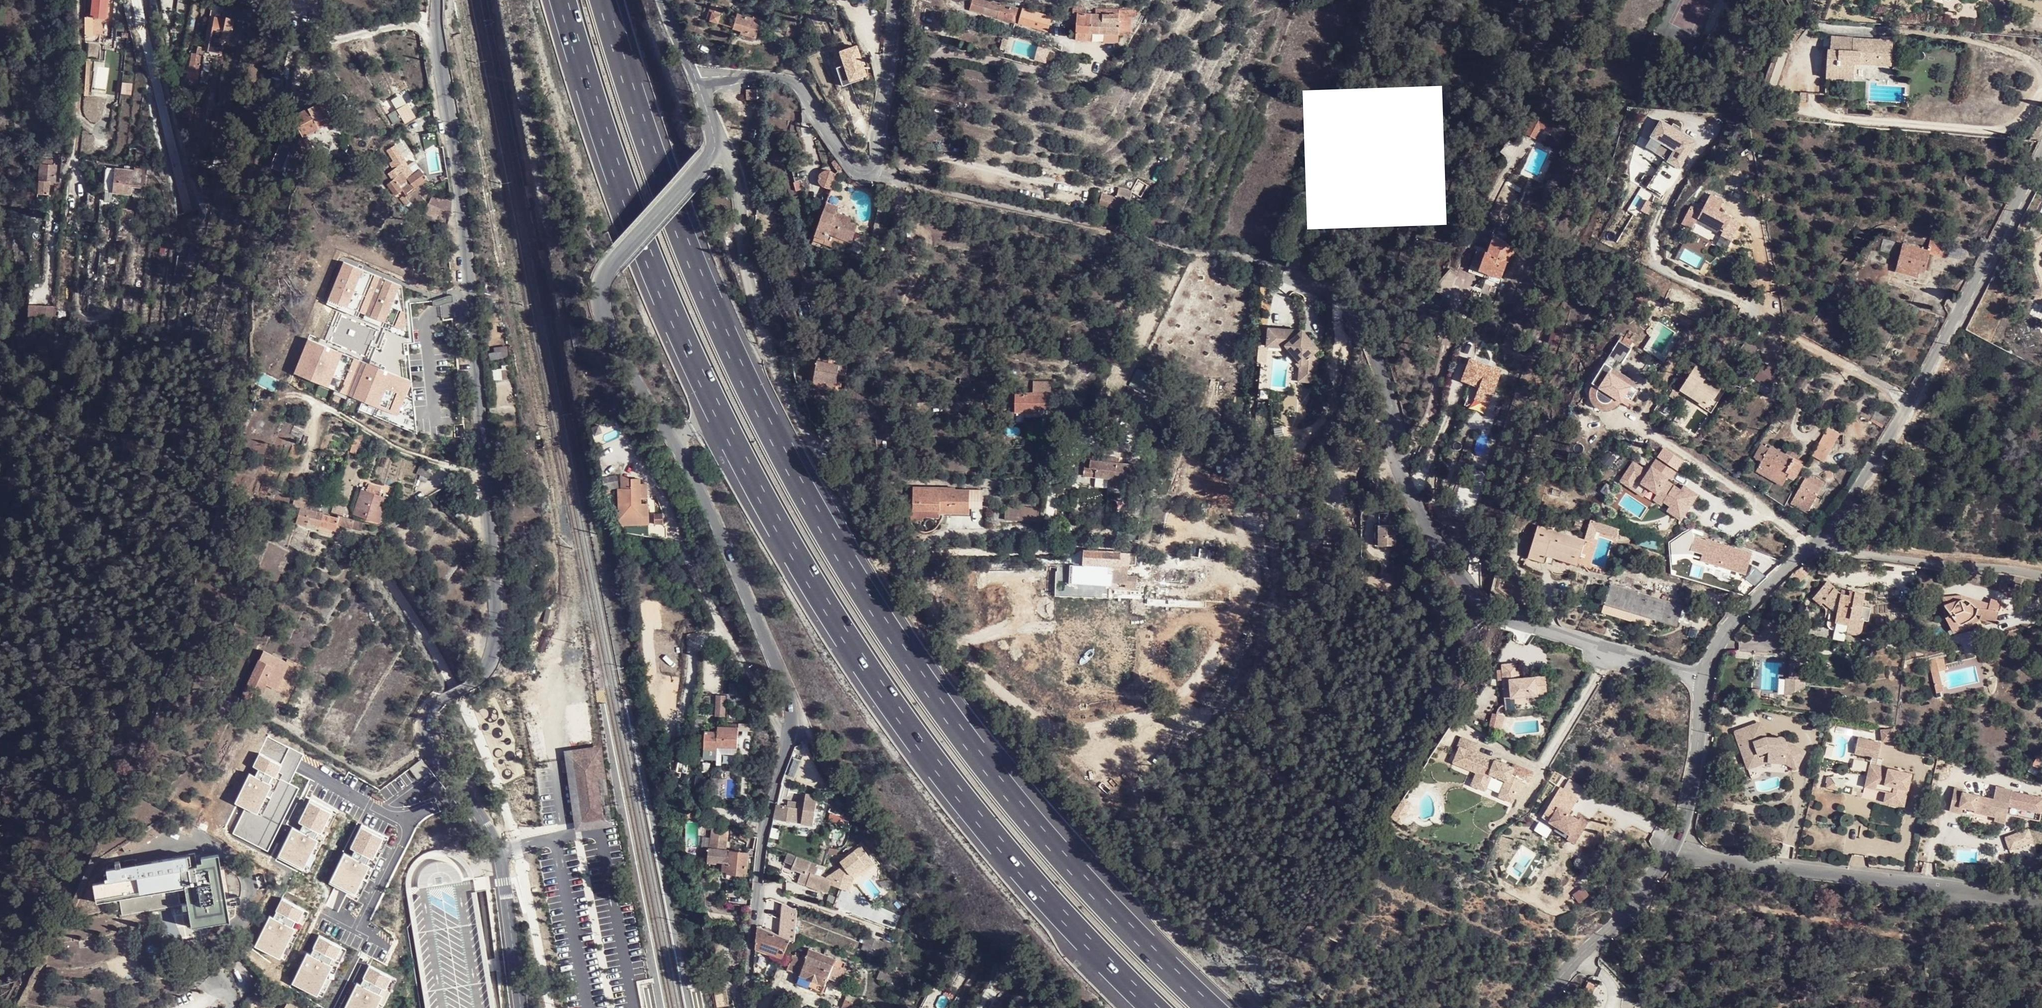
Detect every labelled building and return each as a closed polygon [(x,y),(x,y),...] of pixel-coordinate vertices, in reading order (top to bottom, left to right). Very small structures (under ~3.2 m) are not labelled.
[(107,0),(92,0),(90,15),(91,15),(107,16),(109,0),(107,0)] [(1015,19),(1018,8),(986,0),(972,0),(970,9),(996,16),(997,14),(1015,19)] [(709,20),(717,23),(723,6),(713,3),(707,18),(709,19),(709,20)] [(1115,32),(1118,32),(1118,13),(1111,13),(1111,9),(1095,8),(1095,14),(1087,14),(1077,13),(1075,32),(1091,32),(1115,32)] [(228,33),(232,20),(227,18),(222,17),(221,20),(217,19),(219,12),(215,10),(205,49),(221,53),(226,33),(228,33)] [(1018,24),(1048,32),(1051,18),(1022,10),(1018,24)] [(1118,13),(1118,37),(1131,37),(1131,13),(1118,13)] [(83,15),(84,38),(87,37),(90,36),(91,15),(90,15),(83,15)] [(752,19),(737,15),(732,28),(742,32),(741,34),(756,39),(762,19),(754,17),(752,19)] [(1588,32),(1603,43),(1610,33),(1594,23),(1588,32)] [(1855,62),(1892,64),(1893,42),(1891,42),(1892,36),(1880,36),(1879,39),(1831,36),(1830,45),(1827,45),(1825,76),(1853,78),(1855,62)] [(1000,48),(1005,49),(1008,39),(1002,38),(1000,48)] [(195,89),(202,50),(196,48),(195,54),(187,53),(182,85),(195,89)] [(83,58),(81,97),(86,97),(91,59),(83,58)] [(742,103),(755,103),(755,93),(742,92),(742,103)] [(314,122),(333,113),(325,97),(290,115),(302,137),(317,130),(314,122)] [(184,108),(182,111),(182,116),(187,117),(187,123),(192,124),(193,110),(184,108)] [(407,126),(416,120),(408,108),(399,114),(407,126)] [(314,122),(317,130),(336,120),(333,113),(314,122)] [(1541,127),(1550,131),(1555,122),(1537,113),(1526,133),(1535,138),(1541,127)] [(393,172),(404,164),(404,163),(396,146),(387,150),(393,162),(390,164),(393,172)] [(219,168),(222,155),(216,153),(213,167),(219,168)] [(838,172),(844,167),(837,157),(830,162),(838,172)] [(35,192),(48,193),(49,181),(53,182),(54,167),(51,167),(52,159),(40,158),(39,162),(38,163),(36,178),(35,192)] [(421,169),(411,172),(404,164),(393,172),(389,175),(393,181),(387,185),(394,194),(395,194),(400,190),(404,195),(406,197),(408,196),(407,194),(427,178),(421,169)] [(105,192),(130,195),(133,179),(136,179),(135,185),(145,186),(147,169),(127,166),(126,170),(108,168),(105,192)] [(830,189),(831,190),(836,173),(831,172),(824,170),(822,173),(820,179),(822,185),(830,189)] [(1728,190),(1715,183),(1697,215),(1722,228),(1720,232),(1731,238),(1746,211),(1723,199),(1728,190)] [(843,195),(831,190),(827,202),(840,206),(843,195)] [(1099,204),(1126,211),(1129,199),(1101,193),(1099,204)] [(451,215),(450,203),(446,201),(445,206),(440,203),(438,210),(451,216),(451,215)] [(840,206),(827,202),(817,238),(826,241),(828,235),(853,244),(858,225),(852,223),(853,217),(838,212),(840,206)] [(851,252),(853,244),(828,235),(826,241),(817,238),(815,244),(833,251),(834,248),(851,252)] [(1931,253),(1942,256),(1947,239),(1932,235),(1928,252),(1903,245),(1896,269),(1918,276),(1920,270),(1925,271),(1931,253)] [(1492,270),(1501,273),(1509,254),(1512,255),(1515,247),(1506,244),(1506,242),(1494,237),(1487,253),(1476,249),(1467,271),(1482,276),(1484,271),(1491,274),(1492,270)] [(399,283),(341,260),(326,299),(338,304),(407,335),(399,283)] [(322,345),(410,380),(407,335),(338,304),(322,345)] [(31,320),(49,320),(50,307),(32,306),(31,320)] [(817,340),(824,337),(816,319),(809,321),(817,340)] [(1268,327),(1268,337),(1282,339),(1306,367),(1305,380),(1316,381),(1320,349),(1304,330),(1268,327)] [(824,338),(824,337),(817,340),(818,341),(831,353),(835,346),(824,338)] [(1282,339),(1268,337),(1266,346),(1282,347),(1299,367),(1297,378),(1305,380),(1306,367),(1282,339)] [(1609,352),(1617,358),(1622,361),(1632,346),(1618,337),(1609,352)] [(1739,349),(1751,357),(1759,345),(1746,337),(1739,349)] [(307,339),(290,380),(416,432),(414,414),(410,380),(322,345),(307,339)] [(818,363),(818,358),(808,349),(804,363),(817,365),(818,363)] [(1465,403),(1475,406),(1477,400),(1489,404),(1501,366),(1468,355),(1460,378),(1472,381),(1465,403)] [(1679,388),(1704,405),(1712,392),(1716,394),(1721,386),(1706,375),(1711,367),(1698,359),(1679,388)] [(1765,361),(1754,375),(1768,385),(1779,371),(1765,361)] [(837,384),(838,380),(840,367),(832,365),(818,363),(817,365),(815,380),(837,384)] [(507,374),(506,364),(493,365),(493,375),(507,374)] [(1622,396),(1628,400),(1632,393),(1629,391),(1631,386),(1627,383),(1627,384),(1619,379),(1616,383),(1605,375),(1608,372),(1608,370),(1600,366),(1590,381),(1597,386),(1596,386),(1595,388),(1594,390),(1593,392),(1594,394),(1595,398),(1596,400),(1598,401),(1601,403),(1604,403),(1607,402),(1610,401),(1611,399),(1612,398),(1613,396),(1620,400),(1622,396)] [(1616,383),(1619,379),(1608,372),(1605,375),(1616,383)] [(1748,382),(1768,395),(1773,388),(1752,375),(1748,382)] [(1041,410),(1051,410),(1051,394),(1015,393),(1016,413),(1041,414),(1041,410)] [(1620,400),(1625,404),(1628,400),(1622,396),(1620,400)] [(286,433),(296,435),(299,424),(290,421),(286,433)] [(358,431),(357,430),(348,455),(357,458),(366,436),(358,431)] [(1813,451),(1825,458),(1836,440),(1824,433),(1813,451)] [(1761,462),(1787,476),(1790,471),(1796,474),(1804,459),(1787,450),(1772,442),(1771,443),(1763,440),(1756,454),(1763,457),(1761,462)] [(1787,450),(1804,459),(1806,456),(1796,451),(1798,448),(1790,444),(1787,450)] [(286,460),(290,461),(293,453),(296,446),(290,445),(286,460)] [(293,453),(290,461),(297,463),(301,447),(296,446),(293,453)] [(1088,460),(1117,463),(1118,458),(1088,454),(1088,460)] [(1683,518),(1696,491),(1667,476),(1669,473),(1648,462),(1646,466),(1631,458),(1619,481),(1667,505),(1665,509),(1683,518)] [(1134,491),(1138,466),(1134,465),(1129,465),(1117,463),(1088,460),(1086,459),(1085,476),(1114,480),(1113,488),(1134,491)] [(1787,476),(1761,462),(1758,467),(1785,481),(1787,476)] [(431,481),(435,470),(422,465),(419,476),(431,481)] [(1793,496),(1809,507),(1826,480),(1818,475),(1817,476),(1810,471),(1793,496)] [(618,521),(621,526),(641,526),(640,518),(648,518),(649,505),(640,505),(641,501),(640,486),(640,480),(631,479),(630,488),(621,488),(618,506),(618,521)] [(258,492),(265,494),(269,484),(261,481),(258,492)] [(381,522),(388,497),(381,496),(383,488),(370,484),(368,492),(362,491),(355,515),(381,522)] [(968,514),(968,508),(968,489),(941,490),(941,488),(913,488),(913,506),(940,506),(940,514),(968,514)] [(968,489),(968,508),(982,508),(982,489),(968,489)] [(295,508),(298,509),(324,515),(327,503),(310,499),(311,492),(300,490),(295,508)] [(332,514),(338,515),(345,517),(347,510),(334,507),(332,514)] [(360,530),(362,521),(345,517),(338,515),(337,517),(328,515),(324,515),(298,509),(294,524),(307,527),(308,524),(335,530),(337,524),(360,530)] [(454,515),(461,522),(466,517),(458,510),(454,515)] [(1618,536),(1621,527),(1591,519),(1584,540),(1593,543),(1598,530),(1618,536)] [(1543,562),(1544,561),(1545,554),(1548,547),(1579,557),(1584,540),(1537,525),(1528,556),(1543,562)] [(1395,526),(1379,526),(1379,547),(1395,547),(1395,526)] [(353,552),(361,540),(357,537),(348,551),(353,552)] [(1701,560),(1745,573),(1748,563),(1751,554),(1751,552),(1707,539),(1701,560)] [(1577,564),(1579,557),(1548,547),(1545,554),(1577,564)] [(1689,548),(1687,554),(1699,559),(1701,553),(1689,548)] [(1135,553),(1136,553),(1134,553),(1085,550),(1084,565),(1135,566),(1135,553)] [(1112,585),(1124,586),(1125,576),(1125,573),(1113,571),(1112,585)] [(1125,576),(1124,586),(1132,586),(1133,576),(1125,576)] [(1608,583),(1602,602),(1677,624),(1683,605),(1608,583)] [(1821,585),(1807,602),(1814,609),(1820,603),(1825,608),(1831,609),(1827,635),(1853,642),(1856,624),(1854,623),(1859,600),(1844,597),(1845,602),(1837,602),(1828,593),(1830,591),(1821,585)] [(1942,623),(1951,635),(1969,623),(1968,622),(1974,617),(1980,618),(1980,624),(1995,627),(1997,617),(1994,616),(1998,604),(1989,602),(1987,607),(1970,603),(1966,610),(1957,603),(1958,600),(1941,601),(1942,612),(1948,619),(1942,623)] [(1970,603),(1958,600),(1957,603),(1966,610),(1970,603)] [(547,608),(543,622),(552,624),(555,610),(547,608)] [(1969,623),(1951,635),(1954,639),(1979,625),(1980,624),(1980,618),(1974,617),(1968,622),(1969,623)] [(266,648),(248,680),(263,687),(267,681),(279,686),(291,661),(266,648)] [(1804,653),(1786,653),(1786,687),(1804,687),(1804,653)] [(1942,691),(1940,669),(1945,669),(1944,656),(1930,657),(1933,691),(1942,691)] [(1515,663),(1498,665),(1502,699),(1535,696),(1535,695),(1545,694),(1543,677),(1516,679),(1515,663)] [(725,716),(725,694),(713,694),(713,716),(725,716)] [(1758,725),(1753,726),(1760,742),(1776,743),(1776,738),(1763,737),(1758,725)] [(1735,734),(1741,749),(1745,747),(1751,755),(1758,755),(1762,765),(1770,761),(1787,762),(1793,764),(1796,757),(1804,758),(1807,750),(1786,740),(1786,738),(1786,735),(1783,733),(1780,732),(1778,733),(1777,736),(1776,738),(1776,743),(1760,742),(1753,726),(1735,734)] [(739,750),(740,729),(720,728),(720,733),(707,733),(706,750),(720,751),(721,749),(739,750)] [(1932,735),(1936,743),(1943,740),(1937,732),(1932,735)] [(222,829),(268,851),(298,788),(288,783),(302,755),(265,737),(222,829)] [(1514,802),(1524,780),(1513,775),(1516,769),(1498,761),(1497,763),(1476,754),(1480,744),(1465,737),(1460,747),(1462,747),(1456,762),(1479,772),(1474,785),(1487,790),(1494,775),(1508,781),(1501,796),(1514,802)] [(1882,742),(1859,737),(1855,753),(1879,758),(1882,742)] [(601,746),(568,750),(569,757),(580,827),(613,823),(601,746)] [(1745,747),(1741,749),(1750,770),(1762,765),(1758,755),(1751,755),(1745,747)] [(1912,772),(1871,764),(1868,780),(1895,785),(1892,802),(1905,805),(1912,772)] [(1895,785),(1868,780),(1867,786),(1887,790),(1885,801),(1892,802),(1895,785)] [(1957,785),(1952,808),(1964,811),(1966,801),(1978,803),(1976,810),(1998,814),(1999,809),(2010,811),(2014,787),(1998,784),(1996,796),(1965,790),(1966,787),(1957,785)] [(692,803),(675,794),(677,805),(692,803)] [(806,797),(803,812),(815,814),(817,799),(806,797)] [(305,799),(278,855),(307,870),(335,813),(305,799)] [(1579,801),(1571,815),(1576,817),(1583,803),(1579,801)] [(1610,817),(1583,803),(1576,817),(1571,815),(1563,829),(1559,827),(1554,835),(1574,846),(1578,837),(1584,827),(1586,828),(1600,835),(1610,817)] [(803,812),(778,807),(775,820),(813,828),(815,814),(803,812)] [(1997,818),(2008,820),(2010,811),(1999,809),(1998,814),(1997,818)] [(1675,819),(1667,814),(1662,823),(1671,828),(1675,819)] [(356,819),(328,875),(358,890),(385,833),(356,819)] [(166,821),(152,828),(157,836),(170,829),(166,821)] [(748,837),(749,837),(731,826),(728,832),(748,843),(748,837)] [(1578,837),(1574,846),(1576,847),(1586,828),(1584,827),(1578,837)] [(711,862),(717,864),(719,829),(713,828),(711,862)] [(719,829),(717,864),(726,865),(725,878),(733,879),(734,874),(745,876),(747,852),(725,849),(726,830),(719,829)] [(2030,829),(2004,832),(2006,847),(2032,844),(2030,829)] [(142,834),(126,843),(129,848),(131,851),(146,842),(142,834)] [(126,843),(121,846),(124,851),(129,848),(126,843)] [(466,881),(474,879),(471,870),(466,862),(458,855),(451,851),(441,850),(429,851),(418,856),(409,867),(405,877),(405,890),(411,889),(422,888),(458,882),(466,881)] [(91,882),(94,901),(117,897),(120,913),(178,903),(177,896),(184,895),(189,922),(227,915),(226,907),(234,906),(233,898),(240,897),(239,890),(240,882),(236,876),(235,875),(233,873),(231,871),(229,869),(227,868),(223,866),(221,857),(217,858),(217,854),(199,857),(200,862),(195,863),(193,853),(133,863),(132,857),(122,859),(123,865),(119,865),(118,860),(113,861),(114,866),(104,868),(105,872),(106,880),(103,880),(95,882),(91,882)] [(808,885),(815,888),(820,876),(821,871),(823,867),(789,854),(786,863),(792,866),(792,869),(811,876),(808,885)] [(820,876),(815,888),(830,894),(835,882),(820,876)] [(487,966),(475,886),(474,879),(466,881),(458,882),(422,888),(411,889),(405,890),(410,924),(424,1007),(494,1007),(487,966)] [(277,896),(253,945),(283,960),(307,910),(277,896)] [(797,909),(783,904),(779,933),(790,938),(795,940),(797,909)] [(227,915),(189,922),(190,926),(228,920),(227,915)] [(779,933),(758,926),(756,949),(781,958),(788,943),(790,938),(779,933)] [(318,937),(294,986),(324,1001),(348,951),(318,937)] [(838,984),(846,965),(809,951),(805,960),(793,956),(783,980),(823,995),(828,981),(838,984)] [(343,1007),(380,1007),(395,977),(365,963),(343,1007)] [(889,1007),(896,1007),(905,982),(899,979),(889,1007)]
